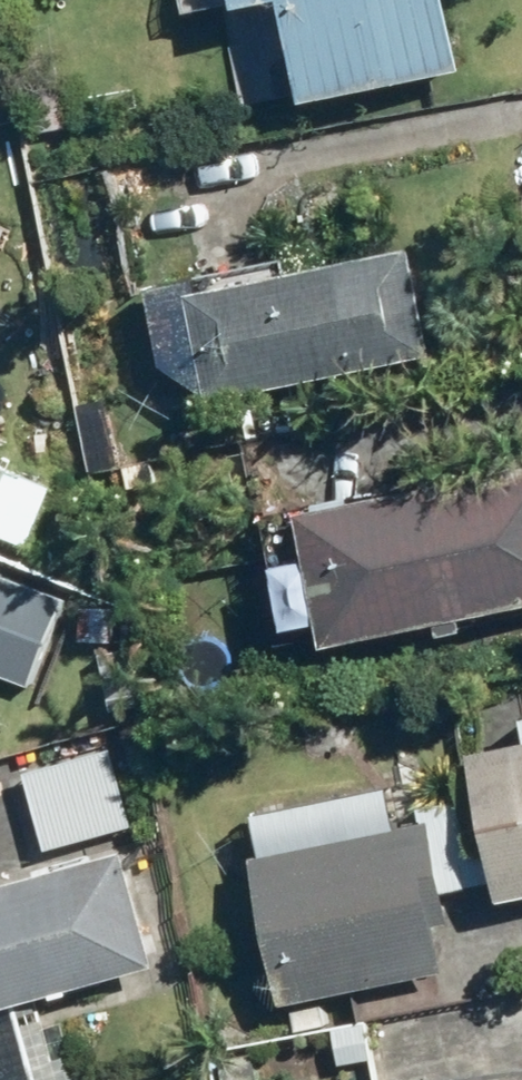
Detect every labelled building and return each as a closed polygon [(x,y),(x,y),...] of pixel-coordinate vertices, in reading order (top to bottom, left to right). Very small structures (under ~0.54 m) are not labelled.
[(236,12),(288,0),(233,0),(236,12)] [(324,105),(474,69),(457,0),(299,0),(324,105)] [(182,364),(228,403),(442,357),(418,248),(218,290),(215,276),(166,286),(182,364)] [(0,464),(0,538),(30,550),(57,488),(0,464)] [(280,515),(302,627),(341,619),(346,643),(521,608),(521,466),(280,515)] [(39,688),(73,595),(0,568),(0,673),(39,688)] [(482,745),(509,896),(521,894),(521,737),(482,745)] [(120,743),(28,768),(49,846),(141,822),(120,743)] [(295,999),(451,967),(442,923),(460,919),(439,816),(265,852),(295,999)] [(0,878),(0,1079),(75,1079),(51,991),(169,959),(137,841),(0,878)]
